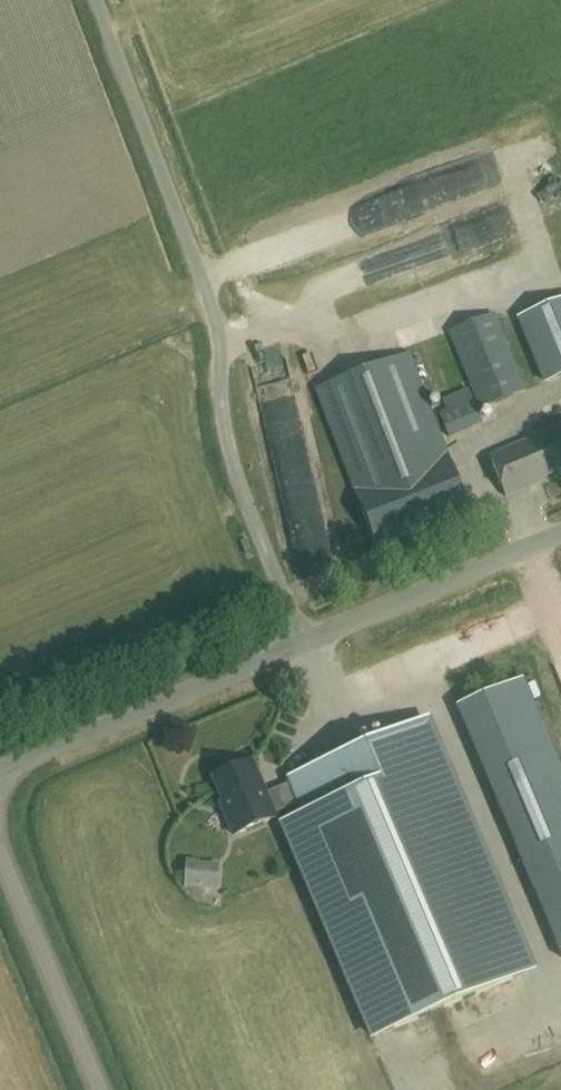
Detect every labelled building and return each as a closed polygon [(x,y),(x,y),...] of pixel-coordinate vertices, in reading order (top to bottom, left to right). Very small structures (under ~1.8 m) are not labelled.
[(467,232),(418,244),(424,264),(472,252),(467,232)] [(519,320),(546,382),(560,376),(560,302),(519,320)] [(527,393),(496,316),(449,334),(480,411),(527,393)] [(472,515),(409,354),(315,390),(361,507),(379,552),(472,515)] [(483,426),(474,402),(440,415),(450,439),(483,426)] [(559,424),(532,435),(534,439),(489,458),(505,497),(537,484),(536,481),(541,479),(542,482),(560,474),(560,429),(559,424)] [(524,682),(458,709),(523,862),(560,846),(560,771),(524,682)] [(431,720),(410,729),(290,779),(292,784),(267,795),(253,762),(215,779),(225,803),(223,804),(236,837),(277,820),(275,815),(300,805),(303,813),(278,824),(370,1041),(537,970),(431,720)] [(224,897),(221,862),(189,864),(191,899),(224,897)]
